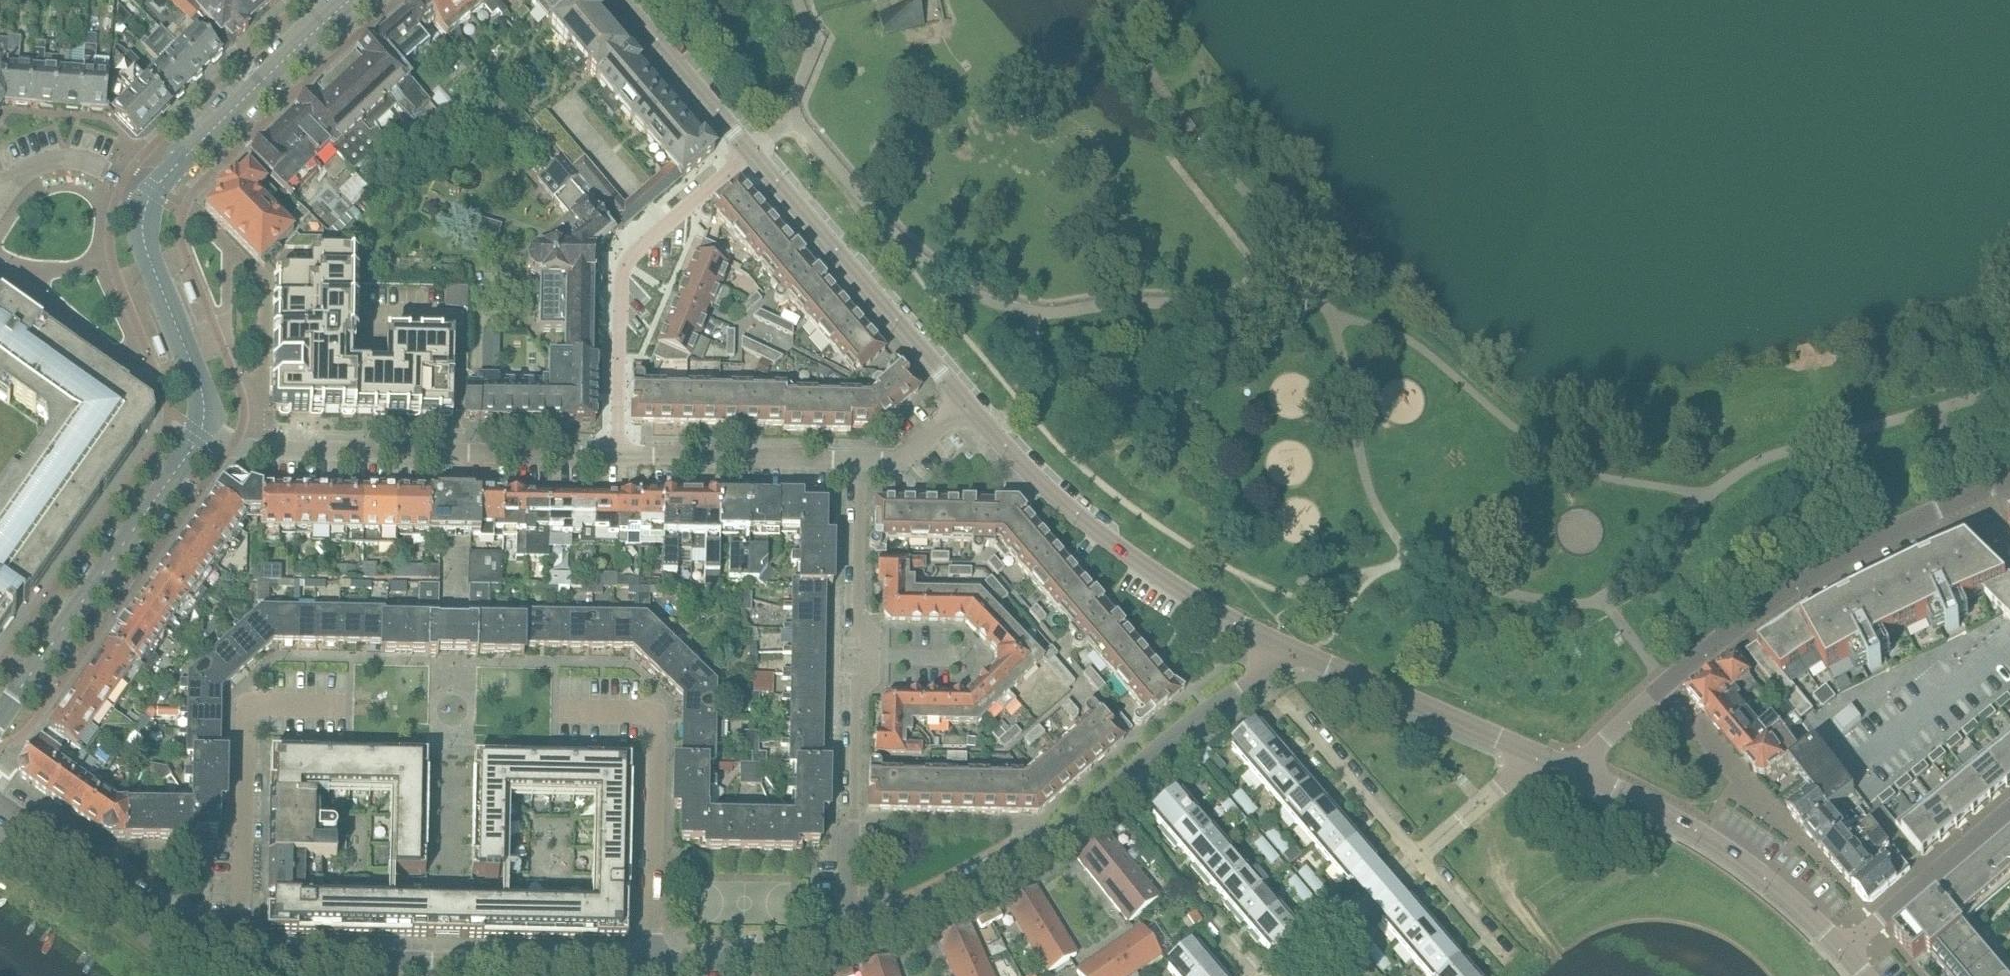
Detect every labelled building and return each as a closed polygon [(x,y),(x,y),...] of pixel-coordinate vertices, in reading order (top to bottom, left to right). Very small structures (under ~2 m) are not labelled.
[(189,19),(198,10),(188,0),(171,0),(189,19)] [(200,10),(209,20),(208,21),(211,25),(212,24),(231,45),(239,37),(248,28),(271,6),(277,0),(211,0),(200,10)] [(418,0),(375,37),(401,67),(429,44),(417,30),(433,17),(418,0)] [(433,17),(463,52),(470,46),(462,37),(456,35),(455,36),(452,32),(471,15),(458,0),(419,0),(418,0),(433,17)] [(471,15),(485,4),(489,0),(458,0),(471,15)] [(496,8),(498,7),(492,0),(489,0),(485,4),(492,12),(496,8)] [(498,0),(492,0),(498,7),(496,8),(502,15),(507,11),(498,0)] [(569,0),(532,0),(548,18),(569,0)] [(681,177),(681,178),(714,150),(704,137),(701,139),(636,64),(639,62),(628,49),(626,51),(597,18),(600,16),(586,0),(579,0),(566,11),(565,10),(560,14),(561,15),(548,26),(588,73),(590,72),(596,78),(670,165),(622,206),(581,159),(571,167),(579,176),(622,227),(681,177)] [(920,2),(879,11),(884,33),(925,24),(920,2)] [(523,5),(515,12),(521,19),(529,12),(523,5)] [(166,32),(167,33),(202,69),(211,61),(214,61),(223,53),(187,17),(176,28),(173,25),(166,32)] [(160,63),(184,87),(192,79),(196,79),(202,74),(201,70),(202,69),(167,33),(154,46),(145,38),(140,42),(160,63)] [(9,40),(4,103),(29,105),(33,60),(19,59),(20,37),(9,37),(9,40)] [(333,151),(347,165),(354,171),(383,144),(377,132),(392,123),(393,119),(388,113),(395,106),(409,121),(430,101),(401,67),(375,37),(339,68),(294,112),(333,151)] [(4,103),(9,40),(0,39),(0,108),(4,103)] [(33,60),(29,105),(54,107),(57,71),(43,70),(46,43),(34,42),(33,60)] [(57,71),(54,107),(80,109),(85,46),(70,54),(71,45),(60,44),(57,71)] [(85,46),(80,109),(81,109),(91,110),(103,111),(106,111),(108,75),(109,73),(94,72),(95,58),(96,47),(85,46)] [(115,46),(114,52),(122,60),(169,107),(169,106),(167,104),(175,96),(179,97),(184,92),(184,88),(184,87),(160,63),(150,73),(145,68),(130,52),(129,53),(119,46),(115,46)] [(128,90),(134,96),(157,119),(169,107),(122,60),(114,52),(112,74),(128,90)] [(137,139),(157,119),(134,96),(128,90),(119,99),(110,99),(109,111),(137,139)] [(333,151),(294,112),(250,156),(271,176),(286,190),(315,160),(334,179),(347,165),(333,151)] [(558,204),(576,189),(571,184),(579,176),(571,167),(563,157),(537,179),(558,204)] [(220,193),(205,208),(260,263),(261,263),(265,267),(280,251),(276,247),(294,230),(267,203),(277,193),(249,165),(238,175),(234,171),(216,189),(220,193)] [(749,221),(734,234),(757,261),(787,236),(769,215),(770,214),(754,196),(753,197),(739,181),(725,193),(749,221)] [(558,204),(570,218),(588,203),(576,189),(558,204)] [(704,223),(705,223),(706,223),(707,223),(708,223),(709,222),(710,221),(711,220),(712,220),(712,219),(712,218),(712,217),(712,216),(716,212),(734,234),(749,221),(725,193),(702,212),(702,213),(701,214),(701,215),(700,216),(700,217),(700,218),(700,219),(701,219),(702,221),(702,222),(704,223)] [(515,218),(530,222),(534,206),(519,203),(515,218)] [(598,248),(614,234),(597,214),(588,203),(570,218),(540,244),(540,253),(536,253),(531,257),(528,264),(530,271),(536,275),(540,275),(539,300),(539,330),(566,330),(566,359),(591,359),(593,273),(598,273),(598,248)] [(301,205),(287,219),(288,219),(303,221),(310,214),(301,205)] [(459,236),(471,239),(477,217),(465,214),(459,236)] [(283,245),(285,247),(311,248),(321,236),(300,236),(296,232),(283,245)] [(316,247),(319,249),(319,251),(350,252),(330,233),(316,247)] [(777,302),(778,302),(780,302),(781,302),(782,302),(783,301),(784,301),(788,297),(805,316),(834,291),(825,281),(826,280),(817,270),(816,271),(811,265),(810,266),(802,257),(805,255),(796,245),(795,246),(787,236),(757,261),(774,280),(770,283),(777,291),(776,292),(775,293),(775,294),(774,295),(774,296),(774,297),(774,298),(775,299),(776,300),(777,302)] [(697,251),(690,266),(722,280),(729,265),(728,265),(730,260),(716,244),(704,239),(704,238),(698,252),(697,251)] [(277,388),(276,409),(279,409),(279,412),(281,415),(288,415),(291,412),(291,411),(309,411),(309,413),(311,415),(320,416),(323,413),(323,411),(341,411),(341,413),(344,416),(353,416),(356,414),(356,412),(374,412),(374,414),(376,417),(385,417),(388,414),(388,412),(406,413),(406,414),(409,417),(418,417),(420,415),(420,413),(438,413),(438,415),(441,418),(450,418),(453,415),(454,339),(387,337),(386,370),(352,369),(353,287),(355,287),(358,284),(358,283),(358,275),(355,272),(354,272),(354,252),(350,252),(319,251),(312,251),(312,271),(277,271),(274,274),(274,283),(277,285),(278,285),(278,303),(276,303),(274,306),(273,315),(276,318),(278,318),(277,336),(276,336),(273,338),(273,347),(275,350),(277,350),(277,370),(271,370),(270,388),(277,388)] [(683,282),(676,297),(708,310),(710,305),(711,306),(722,280),(690,266),(684,282),(683,282)] [(459,272),(458,281),(468,281),(471,281),(471,269),(466,269),(466,272),(459,272)] [(446,281),(446,285),(445,305),(468,305),(468,281),(458,281),(446,281)] [(852,311),(834,291),(805,316),(852,371),(859,365),(862,368),(884,349),(867,330),(868,329),(853,311),(852,311)] [(762,299),(759,296),(756,293),(747,301),(752,307),(762,299)] [(4,384),(57,421),(120,466),(155,417),(153,404),(113,376),(28,316),(14,306),(0,296),(0,389),(4,384)] [(671,312),(664,328),(696,341),(699,336),(707,316),(706,315),(708,310),(676,297),(670,312),(671,312)] [(752,307),(747,301),(737,310),(742,316),(752,307)] [(753,316),(793,335),(793,325),(772,315),(760,310),(753,316)] [(659,344),(653,357),(654,358),(654,357),(665,361),(687,361),(689,356),(690,357),(696,341),(664,328),(658,343),(659,344)] [(727,329),(726,343),(734,343),(735,330),(727,329)] [(742,337),(741,348),(775,363),(783,356),(742,337)] [(726,356),(729,356),(734,356),(734,343),(726,343),(726,356)] [(465,415),(465,418),(479,418),(480,418),(480,417),(500,417),(515,418),(533,418),(548,418),(563,419),(563,421),(595,422),(595,401),(595,392),(596,360),(591,360),(591,359),(566,359),(550,359),(549,383),(544,383),(543,383),(543,388),(499,387),(499,378),(482,378),(478,378),(466,390),(465,415)] [(917,390),(920,388),(896,361),(892,361),(887,364),(887,369),(892,374),(886,379),(882,373),(877,373),(872,377),(879,385),(870,393),(852,392),(851,425),(875,427),(878,424),(879,425),(918,391),(917,390)] [(632,422),(653,423),(675,423),(675,424),(699,425),(699,423),(740,424),(740,425),(764,426),(764,425),(783,425),(783,430),(805,430),(805,431),(829,432),(829,431),(851,431),(851,425),(852,392),(794,391),(789,386),(645,384),(645,377),(642,373),(636,373),(633,376),(632,422)] [(14,618),(12,617),(15,613),(10,609),(18,597),(24,601),(120,466),(57,421),(0,502),(0,637),(14,618)] [(229,475),(207,504),(240,527),(247,517),(262,517),(262,487),(256,487),(236,474),(229,475)] [(261,534),(295,535),(296,488),(262,487),(262,517),(261,534)] [(329,489),(296,488),(295,535),(329,535),(329,489)] [(363,489),(329,489),(329,535),(329,544),(362,544),(362,536),(363,489)] [(397,490),(363,489),(362,536),(362,544),(396,545),(396,537),(397,490)] [(430,537),(430,533),(431,490),(397,490),(396,537),(430,537)] [(455,533),(456,491),(431,490),(430,533),(455,533)] [(666,492),(663,495),(665,495),(664,528),(664,539),(664,543),(663,546),(663,571),(677,571),(677,563),(678,548),(692,549),(693,495),(677,495),(674,492),(670,490),(666,492)] [(480,533),(480,491),(456,491),(455,533),(470,533),(480,533)] [(480,491),(480,533),(480,536),(503,537),(503,536),(503,492),(480,491)] [(692,549),(691,563),(705,563),(705,588),(708,588),(719,588),(720,537),(720,532),(721,496),(718,492),(714,491),(710,492),(708,496),(693,495),(692,549)] [(503,492),(503,536),(516,536),(515,555),(524,556),(524,554),(527,493),(503,492)] [(528,493),(527,493),(524,554),(547,555),(549,496),(528,496),(528,493)] [(595,497),(595,541),(617,541),(618,541),(619,494),(617,494),(617,497),(595,497)] [(618,541),(618,542),(627,542),(640,542),(641,528),(641,494),(619,494),(618,541)] [(641,528),(640,542),(650,542),(664,543),(664,539),(664,528),(665,495),(663,495),(655,495),(641,494),(641,528)] [(550,496),(547,548),(570,548),(570,544),(572,496),(550,496)] [(595,497),(572,496),(570,544),(595,544),(595,541),(595,497)] [(721,496),(720,532),(743,532),(744,532),(744,544),(740,544),(740,548),(730,548),(730,580),(748,580),(749,496),(721,496)] [(748,580),(758,580),(768,567),(773,560),(767,560),(768,548),(759,548),(759,544),(754,544),(754,533),(779,533),(780,497),(749,496),(748,580)] [(798,534),(798,538),(825,539),(825,538),(825,506),(808,506),(808,497),(780,497),(779,533),(779,534),(798,534)] [(911,522),(910,539),(945,540),(946,502),(920,501),(920,500),(896,500),(896,501),(875,500),(875,521),(911,522)] [(961,502),(946,502),(945,540),(972,541),(972,547),(972,548),(972,549),(972,550),(973,551),(974,552),(975,552),(976,553),(977,553),(979,553),(980,553),(981,552),(982,551),(983,550),(983,549),(984,548),(984,547),(984,546),(991,546),(997,541),(993,536),(994,505),(982,505),(982,503),(974,503),(974,501),(961,501),(961,502)] [(1017,502),(1016,502),(994,502),(994,505),(993,536),(997,541),(991,546),(994,546),(1001,554),(1020,537),(1013,528),(1027,515),(1025,513),(1026,512),(1017,502)] [(207,504),(183,538),(200,550),(198,552),(217,566),(243,530),(240,527),(207,504)] [(1009,554),(1045,596),(1075,571),(1067,562),(1068,561),(1052,543),(1051,543),(1027,515),(1013,528),(1020,537),(1001,554),(1004,558),(1009,554)] [(875,521),(874,537),(872,538),(872,539),(871,539),(870,540),(870,541),(869,542),(869,543),(869,544),(869,545),(870,546),(870,547),(871,548),(872,548),(873,549),(874,549),(875,549),(877,549),(878,548),(880,547),(880,546),(881,545),(881,539),(910,539),(911,522),(875,521)] [(183,538),(156,576),(192,602),(197,606),(207,592),(202,588),(217,566),(198,552),(200,550),(183,538)] [(796,565),(795,583),(795,584),(824,584),(824,585),(832,585),(833,538),(825,538),(825,539),(798,538),(798,555),(794,555),(794,565),(796,565)] [(2001,571),(1986,557),(1981,559),(1966,545),(1932,559),(1931,557),(1917,563),(1918,565),(1851,598),(1850,596),(1836,603),(1837,605),(1814,618),(1809,610),(1788,623),(1788,622),(1786,623),(1787,624),(1747,650),(1746,649),(1745,650),(1801,719),(1813,709),(1792,682),(1823,662),(1827,670),(1860,653),(1869,672),(1881,666),(1871,648),(1938,614),(1947,632),(1959,626),(1949,608),(1982,591),(2009,618),(2009,580),(2001,571)] [(500,584),(502,584),(502,552),(470,552),(469,584),(489,584),(492,584),(500,584)] [(948,561),(948,559),(949,553),(931,552),(931,560),(948,561)] [(997,574),(998,573),(1004,568),(994,556),(987,562),(997,574)] [(908,582),(908,578),(908,568),(924,569),(925,559),(878,558),(878,581),(884,581),(908,582)] [(362,565),(362,577),(377,577),(377,562),(362,562),(362,565)] [(362,565),(338,564),(338,576),(362,577),(362,565)] [(439,578),(440,565),(396,564),(396,577),(439,578)] [(261,565),(261,579),(268,580),(281,580),(282,565),(261,565)] [(305,565),(295,565),(295,575),(305,575),(305,565)] [(775,571),(768,567),(758,580),(766,586),(775,571)] [(971,567),(948,567),(948,576),(971,576),(971,567)] [(570,573),(569,586),(581,586),(581,570),(570,570),(570,573)] [(1075,638),(1074,639),(1073,639),(1073,640),(1072,641),(1072,642),(1072,643),(1072,644),(1073,645),(1073,646),(1074,647),(1075,648),(1077,649),(1078,649),(1080,649),(1081,648),(1082,648),(1087,644),(1091,649),(1121,623),(1115,616),(1114,617),(1109,611),(1108,613),(1100,604),(1103,602),(1094,592),(1093,593),(1075,571),(1045,596),(1072,626),(1068,629),(1075,638)] [(548,572),(548,585),(554,585),(559,585),(569,586),(570,573),(548,572)] [(603,586),(617,586),(617,576),(617,574),(594,574),(594,586),(603,586)] [(675,578),(670,574),(664,574),(664,585),(675,585),(675,578)] [(1310,579),(1304,575),(1298,584),(1305,588),(1310,579)] [(156,576),(132,610),(168,635),(173,639),(197,606),(192,602),(156,576)] [(617,586),(629,587),(640,587),(640,577),(617,576),(617,586)] [(1008,595),(991,576),(984,582),(1001,601),(1008,595)] [(883,612),(887,616),(914,590),(914,579),(908,578),(908,582),(884,581),(883,612)] [(268,597),(268,586),(268,580),(261,579),(258,579),(258,597),(264,597),(268,597)] [(294,580),(294,587),(294,610),(293,641),(317,642),(317,624),(315,624),(315,611),(298,611),(299,580),(294,580)] [(393,583),(393,593),(409,593),(409,583),(393,583)] [(419,607),(439,608),(439,584),(419,583),(419,607)] [(824,605),(824,585),(824,584),(795,584),(795,583),(793,583),(793,603),(780,603),(780,607),(793,608),(793,607),(807,608),(807,605),(824,605)] [(489,584),(469,584),(469,608),(489,609),(489,584)] [(629,587),(629,593),(635,594),(635,610),(640,610),(640,587),(629,587)] [(640,587),(640,610),(644,610),(650,610),(650,594),(650,587),(640,587)] [(738,610),(745,610),(752,610),(752,589),(739,589),(738,610)] [(891,619),(920,620),(921,590),(914,590),(887,616),(891,619)] [(950,591),(921,590),(920,620),(950,620),(950,591)] [(950,591),(950,620),(966,621),(970,625),(992,604),(979,591),(950,591)] [(360,612),(360,598),(360,593),(349,593),(348,602),(344,602),(344,598),(339,598),(338,611),(338,642),(362,643),(362,625),(360,625),(360,612)] [(262,610),(243,627),(263,650),(273,641),(278,641),(278,634),(267,622),(268,622),(268,597),(264,597),(263,610),(262,610)] [(293,641),(294,610),(272,610),(273,597),(268,597),(268,622),(267,622),(278,634),(278,641),(293,641)] [(315,598),(315,611),(315,624),(317,624),(317,642),(338,642),(338,611),(320,611),(320,598),(315,598)] [(362,643),(383,643),(383,614),(384,614),(384,612),(365,612),(365,598),(360,598),(360,612),(360,625),(362,625),(362,643)] [(523,645),(544,646),(544,628),(547,628),(547,615),(548,602),(543,602),(542,615),(523,615),(523,617),(523,645)] [(569,615),(569,602),(564,602),(564,615),(547,615),(547,628),(544,628),(544,646),(568,646),(568,615),(569,615)] [(568,646),(589,647),(589,629),(592,629),(592,616),(593,616),(593,602),(588,602),(588,616),(569,615),(568,615),(568,646)] [(589,647),(613,647),(613,616),(614,616),(614,603),(609,603),(609,616),(593,616),(592,616),(592,629),(589,629),(589,647)] [(988,644),(1010,623),(992,604),(970,625),(988,644)] [(823,629),(824,605),(807,605),(807,608),(793,607),(793,608),(793,624),(779,624),(779,629),(793,629),(823,629)] [(1039,623),(1040,622),(1046,617),(1036,605),(1029,611),(1039,623)] [(214,618),(216,617),(220,610),(215,607),(209,615),(214,618)] [(132,610),(108,644),(144,669),(149,673),(159,660),(153,656),(168,635),(132,610)] [(403,615),(384,614),(383,614),(383,643),(383,651),(428,652),(429,615),(412,615),(412,610),(403,610),(403,615)] [(613,616),(613,647),(628,647),(628,640),(640,629),(639,628),(640,610),(635,610),(635,617),(614,616),(613,616)] [(628,640),(628,647),(633,647),(642,656),(664,634),(646,617),(644,617),(644,610),(640,610),(639,628),(640,629),(628,640)] [(495,616),(478,616),(478,653),(523,654),(523,645),(523,617),(505,616),(505,612),(496,612),(495,616)] [(438,652),(453,652),(454,620),(438,620),(439,613),(429,613),(429,615),(428,652),(428,655),(438,655),(438,652)] [(478,614),(469,614),(469,620),(454,620),(453,652),(468,653),(468,655),(477,655),(477,653),(478,653),(478,616),(478,614)] [(203,623),(208,627),(209,625),(214,618),(209,615),(203,623)] [(216,617),(214,618),(209,625),(214,629),(221,620),(216,617)] [(243,627),(234,617),(230,620),(239,630),(227,641),(236,651),(234,653),(246,666),(263,650),(243,627)] [(997,653),(997,657),(1044,658),(1041,655),(1010,623),(988,644),(997,653)] [(1136,701),(1166,676),(1151,657),(1150,658),(1123,627),(1124,626),(1121,623),(1091,649),(1136,701)] [(642,656),(660,673),(672,660),(670,659),(679,649),(667,638),(677,628),(673,624),(664,634),(642,656)] [(208,637),(214,629),(209,625),(208,627),(203,634),(208,637)] [(823,650),(823,629),(793,629),(792,648),(779,647),(779,652),(792,653),(806,653),(806,650),(823,650)] [(223,645),(209,657),(230,680),(246,666),(234,653),(236,651),(227,641),(218,631),(214,635),(223,645)] [(179,643),(190,652),(196,644),(184,636),(179,643)] [(688,639),(679,649),(670,659),(672,660),(660,673),(675,688),(697,666),(683,652),(692,643),(688,639)] [(108,644),(78,685),(106,705),(114,711),(144,669),(108,644)] [(1048,662),(1055,656),(1058,653),(1051,646),(1041,655),(1044,658),(1048,662)] [(779,669),(779,673),(823,674),(823,650),(806,650),(806,653),(792,653),(792,669),(779,669)] [(1075,681),(1055,656),(1048,662),(1068,687),(1075,681)] [(1687,691),(1707,714),(1736,689),(1735,689),(1741,684),(1750,675),(1736,656),(1692,688),(1687,691)] [(180,678),(180,683),(200,684),(202,682),(213,694),(220,694),(220,689),(230,680),(209,657),(189,676),(189,678),(180,678)] [(1009,692),(1044,658),(997,657),(997,662),(988,670),(1009,692)] [(684,697),(684,701),(691,702),(703,690),(705,692),(729,693),(729,688),(716,688),(716,684),(697,666),(675,688),(684,697)] [(1098,691),(1099,689),(1105,685),(1090,667),(1083,673),(1098,691)] [(988,670),(969,688),(990,710),(997,703),(1004,710),(1016,699),(1009,692),(988,670)] [(822,698),(823,674),(779,673),(778,678),(792,678),(792,695),(805,695),(805,698),(822,698)] [(1750,675),(1741,684),(1748,692),(1757,684),(1750,675)] [(1166,676),(1136,701),(1144,711),(1140,714),(1139,714),(1137,714),(1136,714),(1135,714),(1135,715),(1134,716),(1133,717),(1132,719),(1132,720),(1132,721),(1133,722),(1134,723),(1135,725),(1136,725),(1137,725),(1138,726),(1140,725),(1142,724),(1184,688),(1166,676)] [(170,680),(164,689),(169,693),(176,684),(170,680)] [(180,683),(180,688),(188,688),(187,709),(220,709),(220,694),(213,694),(202,682),(200,684),(180,683)] [(760,703),(760,694),(760,682),(747,682),(746,702),(760,703)] [(78,685),(48,727),(85,754),(106,726),(135,726),(125,718),(114,711),(106,705),(78,685)] [(1826,685),(1819,690),(1813,695),(1823,707),(1836,697),(1826,685)] [(977,723),(990,710),(969,688),(965,693),(949,692),(948,722),(977,723)] [(164,689),(158,697),(163,701),(169,693),(164,689)] [(1736,689),(1707,714),(1721,731),(1747,709),(1738,699),(1741,696),(1736,689)] [(729,697),(729,693),(705,692),(703,690),(691,702),(684,701),(684,717),(715,718),(715,697),(729,697)] [(889,691),(886,695),(911,722),(918,722),(919,692),(889,691)] [(918,722),(948,722),(949,692),(919,692),(918,722)] [(1995,703),(2001,709),(2009,701),(2009,695),(2008,693),(1995,703)] [(805,695),(792,695),(778,694),(778,699),(791,700),(791,718),(791,719),(822,719),(822,698),(805,698),(805,695)] [(882,698),(881,729),(905,730),(905,733),(911,733),(911,722),(886,695),(882,698)] [(1068,700),(1061,706),(1072,720),(1078,716),(1078,711),(1068,700)] [(1126,733),(1132,728),(1109,701),(1103,706),(1126,733)] [(1747,709),(1721,731),(1741,755),(1777,725),(1778,725),(1794,712),(1786,702),(1760,724),(1747,709)] [(1123,739),(1121,737),(1094,704),(1089,704),(1085,708),(1084,712),(1089,718),(1114,747),(1123,739)] [(1852,706),(1849,708),(1833,720),(1843,732),(1861,717),(1852,706)] [(1991,706),(1979,716),(1984,723),(1996,713),(1991,706)] [(189,714),(188,730),(219,730),(220,709),(181,708),(180,708),(180,710),(179,713),(189,714)] [(137,727),(139,723),(141,721),(130,712),(125,718),(135,726),(137,727)] [(1794,712),(1778,725),(1786,735),(1802,723),(1794,712)] [(146,714),(141,721),(139,723),(145,727),(151,718),(146,714)] [(684,717),(683,741),(701,741),(701,738),(714,739),(723,739),(724,738),(728,738),(728,722),(724,722),(724,718),(715,718),(684,717)] [(821,743),(822,719),(791,719),(791,718),(778,718),(778,723),(791,723),(791,740),(804,740),(804,743),(821,743)] [(1089,718),(1024,774),(1038,813),(1072,783),(1073,784),(1092,768),(1091,767),(1114,747),(1089,718)] [(1974,720),(1962,730),(1967,736),(1979,726),(1974,720)] [(139,736),(145,727),(139,723),(137,727),(133,732),(139,736)] [(1247,769),(1280,740),(1271,730),(1268,733),(1260,723),(1230,749),(1247,769)] [(1003,747),(1021,732),(1015,725),(997,740),(1003,747)] [(1039,725),(1023,738),(1029,745),(1045,732),(1039,725)] [(1788,759),(1799,750),(1786,735),(1778,725),(1777,725),(1741,755),(1758,775),(1766,776),(1788,759)] [(905,743),(905,733),(905,730),(881,729),(875,729),(875,752),(921,753),(921,743),(905,743)] [(1997,740),(2009,756),(2009,729),(1997,740)] [(190,754),(194,754),(219,754),(219,730),(188,730),(179,730),(179,735),(188,735),(188,754),(190,754)] [(739,739),(746,739),(759,739),(759,731),(739,730),(739,739)] [(1957,734),(1945,744),(1950,750),(1962,740),(1957,734)] [(41,737),(26,758),(59,781),(72,762),(59,753),(61,751),(41,737)] [(943,746),(966,746),(966,737),(943,737),(943,746)] [(683,761),(712,762),(714,762),(714,743),(723,743),(723,739),(714,739),(701,738),(701,741),(683,741),(683,761)] [(745,752),(752,752),(758,752),(759,739),(746,739),(745,752)] [(804,740),(791,740),(777,740),(777,744),(791,745),(790,764),(793,764),(821,764),(821,763),(821,743),(804,743),(804,740)] [(1288,750),(1280,740),(1247,769),(1264,787),(1293,762),(1285,753),(1288,750)] [(1787,809),(1791,814),(1804,829),(1831,808),(1850,794),(1854,790),(1839,771),(1815,740),(1800,751),(1799,750),(1788,759),(1789,760),(1792,764),(1813,791),(1812,791),(1792,806),(1787,809)] [(2005,784),(2009,780),(2009,756),(1997,740),(1980,753),(2005,784)] [(96,753),(107,760),(113,752),(102,744),(96,753)] [(1941,747),(1928,757),(1934,764),(1946,754),(1941,747)] [(1196,757),(1203,765),(1213,756),(1206,748),(1196,757)] [(48,795),(65,808),(86,778),(97,763),(80,751),(72,762),(59,781),(48,795)] [(268,902),(267,933),(447,936),(628,940),(628,916),(628,907),(629,897),(631,760),(600,759),(595,759),(581,759),(557,758),(511,757),(506,757),(474,757),(428,756),(271,752),(270,790),(308,791),(350,792),(348,903),(268,902)] [(752,763),(761,763),(765,763),(765,752),(758,752),(752,752),(752,763)] [(947,762),(966,762),(966,752),(947,752),(947,762)] [(1989,798),(2005,784),(1980,753),(1963,767),(1989,798)] [(189,800),(194,800),(202,800),(219,800),(226,800),(227,754),(219,754),(194,754),(190,754),(189,771),(185,770),(185,780),(189,780),(189,800)] [(19,768),(20,776),(48,795),(59,781),(26,758),(19,768)] [(712,779),(712,762),(683,761),(675,761),(674,807),(682,808),(711,808),(712,788),(716,789),(716,779),(712,779)] [(1038,813),(1024,774),(881,772),(881,764),(878,761),(873,761),(869,764),(868,810),(911,811),(911,812),(935,812),(936,811),(976,812),(976,813),(1000,813),(1000,812),(1022,812),(1022,811),(1037,811),(1038,813)] [(1192,761),(1182,770),(1189,777),(1199,769),(1192,761)] [(1924,761),(1912,771),(1917,777),(1929,767),(1924,761)] [(1301,771),(1293,762),(1264,787),(1280,806),(1312,778),(1304,769),(1301,771)] [(148,775),(160,778),(162,781),(171,773),(166,767),(151,763),(148,775)] [(740,774),(750,774),(750,763),(740,763),(740,774)] [(750,763),(750,774),(761,774),(761,763),(752,763),(750,763)] [(829,764),(821,763),(821,764),(793,764),(792,783),(788,783),(788,792),(792,792),(792,809),(820,810),(828,810),(829,764)] [(1947,781),(1972,812),(1989,798),(1963,767),(1947,781)] [(740,785),(750,785),(750,774),(740,774),(740,785)] [(761,774),(750,774),(750,785),(761,785),(761,774)] [(1907,775),(1895,785),(1900,791),(1912,781),(1907,775)] [(65,808),(84,821),(96,805),(94,803),(103,790),(106,786),(91,776),(89,780),(86,778),(65,808)] [(1280,806),(1297,825),(1326,800),(1318,791),(1321,788),(1312,778),(1280,806)] [(1955,825),(1972,812),(1947,781),(1930,794),(1955,825)] [(127,838),(128,805),(128,801),(128,800),(122,800),(122,799),(123,798),(106,786),(103,790),(94,803),(96,805),(84,821),(107,837),(127,838)] [(1895,795),(1890,788),(1878,798),(1883,805),(1895,795)] [(1181,791),(1152,816),(1161,825),(1158,828),(1166,838),(1198,811),(1181,791)] [(1240,807),(1248,801),(1239,791),(1232,798),(1240,807)] [(1913,808),(1938,839),(1955,825),(1930,794),(1913,808)] [(128,801),(128,805),(127,838),(173,838),(173,806),(173,801),(154,801),(154,796),(144,796),(144,801),(128,801)] [(330,821),(318,809),(314,804),(314,799),(308,799),(306,799),(270,798),(269,857),(322,859),(346,859),(346,828),(334,828),(330,821)] [(173,806),(173,838),(201,839),(201,832),(202,800),(194,800),(189,800),(189,802),(173,801),(173,806)] [(202,800),(201,832),(219,832),(219,800),(202,800)] [(1297,825),(1314,844),(1345,817),(1337,807),(1334,809),(1326,800),(1297,825)] [(1221,807),(1230,817),(1237,810),(1229,801),(1221,807)] [(1240,807),(1249,817),(1257,811),(1248,801),(1240,807)] [(728,849),(729,812),(711,811),(711,808),(682,808),(682,840),(699,840),(699,848),(728,849)] [(774,849),(775,813),(755,812),(755,808),(746,808),(746,812),(729,812),(728,849),(774,849)] [(1820,848),(1844,830),(1859,818),(1853,810),(1840,820),(1831,808),(1828,810),(1804,829),(1820,848)] [(1922,852),(1938,839),(1913,808),(1896,822),(1923,855),(1924,854),(1922,852)] [(792,813),(775,813),(774,849),(802,850),(802,842),(820,842),(820,810),(792,809),(792,813)] [(1246,820),(1237,810),(1230,817),(1238,827),(1246,820)] [(1178,845),(1186,854),(1214,830),(1198,811),(1166,838),(1175,848),(1178,845)] [(1354,827),(1345,817),(1314,844),(1330,863),(1362,835),(1358,838),(1351,829),(1354,827)] [(1851,838),(1844,830),(1820,848),(1836,866),(1880,832),(1870,820),(1857,830),(1858,832),(1851,838)] [(1274,845),(1281,839),(1273,829),(1265,836),(1274,845)] [(1191,866),(1199,876),(1231,849),(1214,830),(1186,854),(1194,864),(1191,866)] [(1836,866),(1851,885),(1873,867),(1867,859),(1875,853),(1876,855),(1889,843),(1880,832),(1836,866)] [(1077,857),(1103,890),(1134,865),(1108,833),(1077,857)] [(1362,835),(1330,863),(1347,883),(1376,858),(1368,848),(1371,845),(1362,835)] [(1938,897),(1893,934),(1914,958),(1926,948),(1950,975),(2005,975),(1959,922),(1971,912),(2009,879),(2009,836),(1938,897)] [(1270,848),(1262,838),(1254,845),(1263,855),(1270,848)] [(1274,845),(1282,855),(1290,849),(1281,839),(1274,845)] [(1134,847),(1143,858),(1151,852),(1141,841),(1134,847)] [(1270,848),(1263,855),(1271,865),(1279,858),(1270,848)] [(1211,884),(1218,893),(1247,868),(1231,849),(1199,876),(1208,886),(1211,884)] [(1894,849),(1873,867),(1851,885),(1864,900),(1872,901),(1910,868),(1894,849)] [(1151,852),(1143,858),(1148,865),(1156,858),(1151,852)] [(321,880),(322,859),(269,857),(268,879),(321,880)] [(1376,858),(1347,883),(1381,922),(1410,897),(1376,858)] [(1134,865),(1103,890),(1129,922),(1160,897),(1134,865)] [(1307,883),(1314,877),(1306,867),(1298,873),(1307,883)] [(1224,904),(1232,914),(1264,887),(1247,868),(1218,893),(1227,902),(1224,904)] [(1287,883),(1296,893),(1304,886),(1295,876),(1287,883)] [(1307,883),(1315,893),(1323,886),(1314,877),(1307,883)] [(268,879),(268,899),(308,900),(308,898),(321,899),(321,897),(321,880),(268,879)] [(1312,896),(1304,886),(1296,893),(1305,903),(1312,896)] [(1007,904),(1027,936),(1055,920),(1034,887),(1007,904)] [(1248,933),(1249,933),(1280,906),(1264,887),(1232,914),(1241,924),(1244,922),(1251,930),(1248,933)] [(1381,922),(1398,941),(1429,914),(1421,904),(1418,907),(1410,897),(1381,922)] [(1297,926),(1280,906),(1249,933),(1257,943),(1260,941),(1268,951),(1297,926)] [(988,914),(991,922),(1002,916),(998,908),(988,914)] [(1195,911),(1187,917),(1194,927),(1202,921),(1195,911)] [(981,927),(991,922),(988,914),(977,919),(981,927)] [(1430,915),(1429,914),(1398,941),(1414,961),(1446,933),(1437,924),(1434,926),(1427,917),(1430,915)] [(1076,954),(1055,920),(1027,936),(1049,971),(1076,954)] [(939,937),(955,973),(984,959),(968,924),(939,937)] [(1143,927),(1110,949),(1128,975),(1161,953),(1143,927)] [(1446,933),(1414,961),(1428,975),(1436,975),(1460,956),(1451,946),(1454,943),(1446,933)] [(1216,961),(1213,963),(1206,954),(1208,952),(1199,941),(1168,968),(1174,975),(1199,975),(1216,961)] [(1374,961),(1382,955),(1373,945),(1366,951),(1374,961)] [(1128,975),(1110,949),(1088,963),(1077,971),(1080,975),(1128,975)] [(1363,955),(1355,961),(1363,971),(1371,965),(1363,955)] [(1374,961),(1383,971),(1391,965),(1382,955),(1374,961)] [(863,975),(898,975),(891,956),(860,966),(863,975)] [(984,959),(955,973),(956,975),(992,975),(984,959)] [(1216,961),(1199,975),(1224,975),(1222,974),(1225,971),(1216,961)] [(1447,975),(1482,975),(1476,969),(1473,971),(1465,961),(1447,975)]
